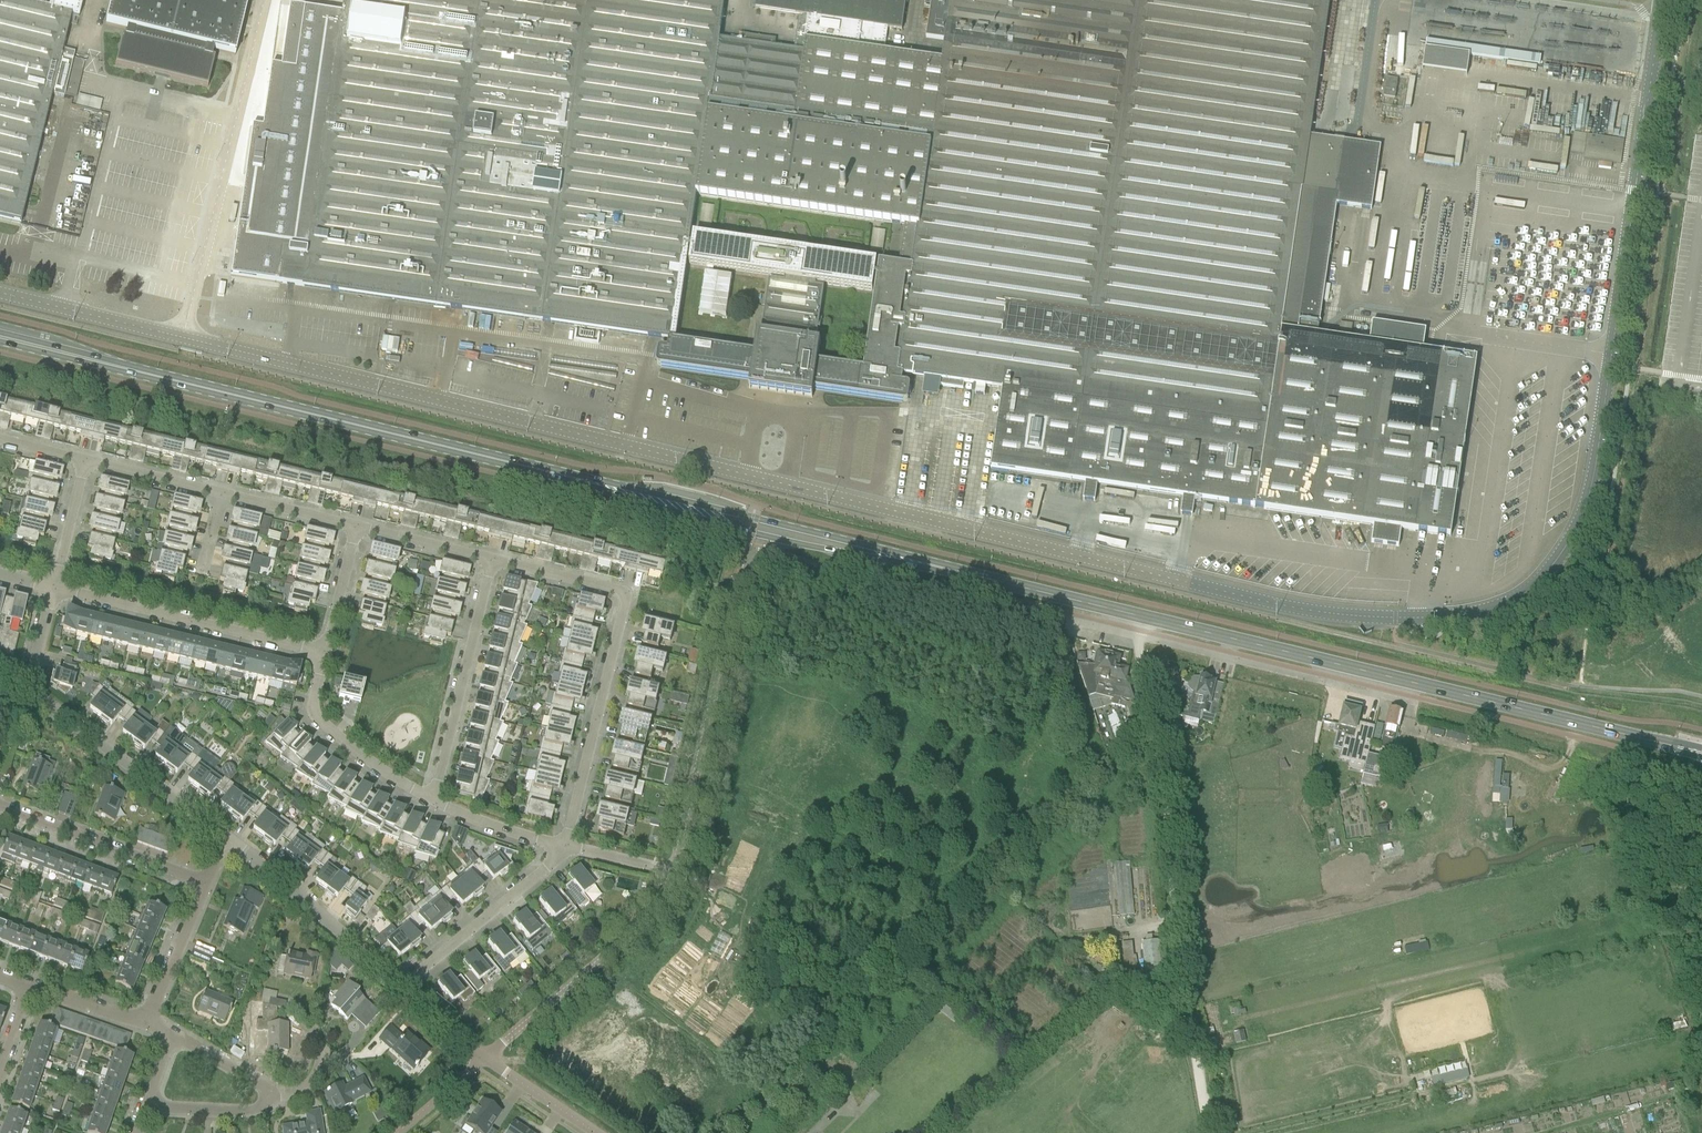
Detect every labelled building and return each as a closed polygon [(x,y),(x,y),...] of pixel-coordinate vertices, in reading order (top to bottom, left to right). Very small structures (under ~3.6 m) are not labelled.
[(49,10),(9,0),(0,0),(0,219),(20,224),(24,206),(30,181),(52,94),(64,97),(74,53),(62,50),(71,15),(74,16),(79,17),(79,16),(83,0),(51,0),(49,10)] [(108,13),(105,24),(127,29),(125,36),(122,36),(115,66),(207,88),(214,58),(211,58),(213,50),(235,56),(249,0),(111,0),(108,13)] [(754,8),(799,14),(794,51),(775,48),(776,39),(742,34),(741,43),(719,40),(723,11),(724,0),(346,0),(344,14),(317,10),(308,71),(335,75),(304,287),(645,336),(669,340),(668,349),(662,348),(660,348),(658,351),(657,361),(657,365),(660,366),(750,379),(749,387),(749,389),(812,398),(812,397),(813,389),(905,402),(906,402),(907,401),(908,400),(908,399),(910,387),(910,386),(909,385),(909,384),(908,384),(907,384),(902,383),(903,374),(928,378),(927,384),(963,389),(964,383),(976,385),(975,394),(984,395),(985,386),(1002,389),(990,468),(1085,482),(1083,500),(1095,502),(1097,484),(1183,497),(1180,514),(1192,516),(1195,499),(1253,507),(1253,508),(1256,508),(1451,537),(1477,359),(1422,351),(1425,330),(1372,323),(1369,343),(1318,335),(1320,322),(1301,320),(1319,192),(1337,195),(1344,142),(1310,137),(1330,0),(934,0),(928,40),(945,43),(942,60),(805,40),(806,37),(885,49),(888,28),(902,30),(906,0),(756,0),(754,8)] [(1470,54),(1539,64),(1540,57),(1426,40),(1425,48),(1470,54)] [(1470,54),(1425,48),(1422,69),(1467,75),(1469,58),(1470,54)] [(1383,97),(1394,99),(1397,80),(1386,78),(1383,97)] [(98,110),(100,99),(77,94),(75,105),(98,110)] [(1571,133),(1569,157),(1618,162),(1621,138),(1571,133)] [(1515,374),(1518,379),(1527,374),(1524,369),(1515,374)] [(3,414),(24,419),(28,405),(6,400),(3,415),(3,414)] [(45,425),(49,410),(28,405),(24,419),(45,424),(45,425)] [(46,424),(67,430),(70,415),(49,410),(45,425),(46,425),(46,424)] [(90,440),(91,440),(96,421),(70,415),(67,430),(80,433),(79,436),(91,439),(90,440)] [(104,439),(117,442),(121,428),(96,421),(91,440),(92,440),(103,442),(104,439)] [(138,448),(139,448),(142,433),(121,428),(117,442),(138,447),(138,448)] [(139,447),(160,452),(164,438),(142,433),(139,448),(139,447)] [(181,458),(185,443),(164,438),(160,452),(181,457),(181,458)] [(182,458),(203,463),(206,448),(185,443),(181,458),(182,458)] [(226,473),(227,473),(232,455),(206,448),(203,463),(216,466),(215,470),(227,472),(226,473)] [(240,472),(253,475),(257,461),(232,455),(227,473),(228,474),(228,473),(239,475),(240,472)] [(274,481),(275,481),(278,466),(257,461),(253,475),(274,480),(274,481)] [(37,476),(35,482),(52,486),(53,480),(57,481),(58,477),(60,477),(62,470),(64,470),(64,469),(35,462),(35,463),(36,463),(35,475),(37,476)] [(275,480),(296,486),(300,471),(278,466),(275,481),(275,480)] [(317,491),(321,476),(300,471),(296,486),(317,491)] [(318,491),(339,496),(342,482),(321,476),(317,491),(318,492),(318,491)] [(101,479),(99,487),(102,487),(101,491),(104,492),(103,497),(103,499),(120,503),(120,501),(121,496),(123,497),(128,486),(129,486),(129,485),(100,478),(100,479),(101,479)] [(32,494),(30,501),(47,505),(49,498),(53,499),(54,495),(56,496),(58,488),(59,489),(59,488),(52,486),(35,482),(30,481),(30,482),(31,482),(30,494),(32,494)] [(362,506),(363,507),(368,488),(342,482),(339,496),(352,499),(351,503),(363,506),(362,506)] [(987,499),(1016,500),(1017,489),(988,488),(987,499)] [(151,491),(149,499),(156,501),(158,493),(151,491)] [(410,514),(411,514),(414,499),(393,494),(389,508),(410,513),(410,514)] [(169,515),(198,522),(191,520),(192,514),(196,515),(197,511),(199,511),(201,504),(202,504),(202,503),(173,496),(173,497),(174,497),(174,509),(175,510),(174,516),(169,515)] [(91,516),(120,523),(115,522),(117,515),(118,516),(123,504),(124,505),(124,504),(95,497),(95,498),(96,498),(95,505),(97,506),(96,510),(100,511),(98,517),(91,516)] [(411,514),(432,519),(436,504),(414,499),(411,514)] [(19,518),(21,518),(26,519),(43,524),(44,517),(48,518),(49,514),(51,515),(53,507),(54,507),(47,505),(30,501),(26,500),(25,500),(26,501),(26,510),(21,509),(19,518)] [(141,500),(139,507),(146,509),(148,502),(141,500)] [(228,529),(228,530),(257,537),(257,536),(266,539),(271,520),(233,510),(232,511),(234,511),(232,519),(234,520),(233,524),(237,525),(235,531),(228,529)] [(164,533),(164,534),(193,541),(186,539),(188,532),(191,533),(192,529),(195,530),(197,522),(198,522),(169,515),(170,516),(169,528),(171,528),(169,535),(164,533)] [(90,535),(90,536),(115,542),(115,541),(110,540),(112,534),(114,534),(119,523),(120,523),(91,516),(92,517),(90,524),(92,525),(91,529),(95,530),(94,536),(90,535)] [(43,524),(26,519),(21,518),(17,538),(24,540),(23,542),(23,544),(35,547),(38,536),(43,538),(46,525),(43,524)] [(546,547),(547,547),(550,532),(529,527),(525,541),(547,547),(546,547)] [(301,547),(330,554),(323,552),(325,546),(328,547),(329,543),(332,543),(334,536),(335,536),(335,535),(306,528),(306,529),(307,529),(306,541),(308,542),(306,548),(301,547)] [(232,543),(231,550),(247,554),(249,547),(251,548),(256,537),(257,537),(228,530),(229,530),(227,538),(229,538),(228,542),(232,543)] [(158,545),(156,552),(160,553),(185,559),(185,558),(181,557),(183,551),(187,552),(188,548),(190,549),(192,541),(193,541),(164,534),(158,532),(157,533),(158,533),(158,544),(157,544),(157,545),(158,545)] [(547,547),(568,552),(572,538),(550,532),(547,547)] [(115,542),(90,536),(87,548),(92,550),(90,560),(102,563),(102,562),(103,559),(110,561),(115,542)] [(589,558),(593,543),(572,538),(568,552),(589,557),(589,558)] [(590,557),(611,562),(614,548),(593,543),(589,558),(590,558),(590,557)] [(372,545),(370,553),(373,553),(372,557),(376,558),(374,565),(391,569),(395,570),(396,563),(394,563),(399,552),(400,552),(400,551),(371,544),(371,545),(372,545)] [(297,566),(326,573),(318,571),(320,565),(324,566),(325,561),(327,562),(329,555),(330,555),(330,554),(301,547),(301,548),(302,548),(301,560),(303,561),(302,567),(297,566)] [(224,549),(223,556),(225,557),(224,561),(228,562),(226,569),(247,574),(257,576),(262,558),(252,555),(247,554),(231,550),(223,548),(223,549),(224,549)] [(634,573),(635,573),(640,554),(614,548),(611,562),(624,566),(623,569),(635,572),(634,573)] [(182,572),(185,559),(160,553),(155,572),(163,574),(162,578),(174,581),(176,570),(182,572)] [(640,554),(635,573),(636,573),(636,572),(647,575),(648,571),(662,575),(665,560),(640,554)] [(409,560),(406,569),(414,571),(416,562),(409,560)] [(443,575),(442,581),(442,582),(458,586),(458,585),(460,579),(464,580),(465,576),(467,576),(469,569),(470,569),(471,568),(442,561),(441,562),(442,562),(442,575),(443,575)] [(371,577),(369,584),(386,588),(388,581),(390,582),(395,571),(396,571),(396,570),(395,570),(391,569),(374,565),(367,563),(367,564),(368,564),(366,572),(368,572),(367,576),(371,577)] [(293,585),(318,591),(314,590),(315,583),(319,584),(320,580),(323,581),(324,573),(326,574),(326,573),(297,566),(297,567),(298,567),(297,579),(299,579),(297,586),(293,585)] [(226,569),(222,568),(219,581),(225,582),(222,593),(235,596),(236,591),(243,593),(247,574),(226,569)] [(416,576),(412,594),(418,596),(423,577),(416,576)] [(439,594),(437,600),(454,604),(455,598),(459,599),(460,594),(463,595),(465,588),(466,588),(466,587),(458,585),(458,586),(442,582),(442,581),(437,580),(437,581),(438,581),(437,593),(439,594)] [(506,593),(505,600),(505,601),(528,606),(537,585),(525,582),(524,584),(505,580),(504,580),(505,581),(502,592),(506,593)] [(366,596),(365,602),(365,603),(382,607),(382,606),(383,600),(385,600),(390,589),(391,590),(391,589),(386,588),(369,584),(362,582),(363,583),(361,590),(364,591),(363,595),(366,596)] [(318,591),(293,585),(288,604),(295,606),(294,610),(306,613),(309,603),(314,604),(318,591)] [(0,633),(8,601),(8,600),(8,601),(3,600),(4,598),(5,598),(5,597),(4,597),(5,594),(0,593),(0,634),(0,633)] [(575,605),(572,617),(593,622),(595,614),(594,614),(595,610),(605,613),(605,612),(602,612),(604,601),(577,594),(577,595),(579,596),(577,605),(575,605)] [(0,634),(0,649),(13,659),(19,634),(18,634),(9,632),(12,619),(21,621),(21,622),(22,622),(26,603),(29,604),(29,603),(27,602),(27,599),(14,596),(14,599),(13,602),(9,601),(8,601),(0,633),(0,634)] [(434,612),(433,619),(450,623),(451,616),(455,617),(456,613),(459,614),(460,606),(461,607),(461,606),(454,604),(437,600),(432,599),(432,600),(433,600),(433,612),(434,612)] [(502,613),(500,620),(523,626),(531,607),(528,606),(505,601),(505,600),(500,599),(500,600),(501,600),(498,612),(502,613)] [(365,603),(365,602),(361,601),(358,615),(363,616),(361,627),(373,630),(374,628),(374,625),(381,627),(386,608),(382,606),(382,607),(365,603)] [(75,634),(81,612),(80,613),(67,609),(65,618),(62,617),(62,616),(59,626),(60,626),(60,625),(63,626),(62,630),(75,633),(75,634)] [(76,634),(89,637),(94,616),(81,613),(81,612),(75,634),(76,634)] [(89,637),(101,640),(107,619),(94,616),(89,637)] [(571,629),(568,639),(594,646),(596,635),(589,633),(590,630),(591,630),(593,622),(572,617),(569,629),(571,629)] [(433,619),(428,618),(424,637),(431,639),(430,642),(430,644),(442,646),(444,636),(450,637),(453,624),(450,623),(433,619)] [(497,632),(495,639),(518,645),(526,626),(523,626),(500,620),(495,618),(495,619),(496,619),(493,631),(497,632)] [(101,640),(114,643),(119,622),(107,619),(101,640)] [(646,633),(643,645),(659,648),(659,647),(661,639),(670,641),(674,627),(675,627),(675,626),(645,619),(645,620),(646,620),(644,629),(649,630),(648,634),(646,633)] [(114,643),(127,646),(132,625),(119,622),(114,643)] [(127,646),(140,649),(145,628),(132,625),(127,646)] [(140,649),(153,652),(158,632),(145,628),(140,649)] [(153,652),(166,655),(171,635),(158,632),(153,652)] [(166,655),(179,659),(184,638),(171,635),(166,655)] [(179,659),(192,662),(197,641),(184,638),(179,659)] [(492,651),(491,658),(490,659),(513,664),(522,646),(518,645),(495,639),(490,638),(490,639),(491,639),(488,650),(492,651)] [(564,649),(561,661),(582,666),(584,658),(583,658),(584,655),(594,657),(595,657),(591,656),(594,646),(568,639),(566,650),(564,649)] [(192,662),(205,665),(210,644),(197,641),(192,662)] [(205,665),(218,668),(223,647),(210,644),(205,665)] [(218,668),(231,671),(236,650),(223,647),(218,668)] [(61,653),(70,656),(72,650),(63,648),(61,653)] [(231,671),(244,674),(249,654),(236,650),(231,671)] [(638,664),(635,675),(651,679),(651,677),(653,670),(663,672),(666,658),(667,658),(668,657),(638,650),(638,651),(639,651),(636,660),(641,661),(640,665),(638,664)] [(690,654),(688,661),(696,664),(698,656),(698,655),(698,654),(690,652),(690,653),(690,654)] [(1085,665),(1077,665),(1081,676),(1088,695),(1089,699),(1090,700),(1094,710),(1103,708),(1111,705),(1113,705),(1122,707),(1124,701),(1133,701),(1129,689),(1127,680),(1125,679),(1127,671),(1127,670),(1117,668),(1119,658),(1099,653),(1096,666),(1089,666),(1089,663),(1085,663),(1085,665)] [(244,674),(256,678),(262,657),(249,654),(244,674)] [(256,678),(269,681),(274,660),(262,657),(256,678)] [(488,671),(486,678),(508,684),(517,665),(513,664),(490,659),(491,658),(486,657),(485,658),(486,658),(484,670),(488,671)] [(65,658),(64,664),(71,666),(72,660),(65,658)] [(282,685),(288,662),(287,662),(287,663),(274,660),(269,681),(282,684),(282,685)] [(560,674),(558,684),(583,690),(585,679),(578,678),(579,674),(580,674),(582,666),(561,661),(558,673),(560,674)] [(288,662),(282,685),(283,684),(296,687),(297,683),(300,684),(299,685),(300,685),(303,675),(302,675),(302,676),(299,675),(301,666),(288,663),(288,662)] [(71,666),(64,664),(63,664),(60,674),(56,672),(55,675),(53,674),(52,673),(49,686),(56,691),(57,689),(64,695),(69,689),(72,690),(75,677),(74,677),(77,668),(71,666)] [(689,665),(688,669),(690,672),(695,673),(697,666),(689,665)] [(483,690),(481,697),(481,698),(504,703),(512,685),(508,684),(486,678),(481,677),(482,678),(479,689),(483,690)] [(1183,724),(1182,729),(1187,730),(1188,727),(1197,729),(1197,727),(1197,726),(1199,718),(1214,722),(1215,719),(1218,706),(1211,705),(1213,694),(1212,694),(1213,688),(1215,683),(1210,682),(1210,680),(1208,680),(1207,679),(1204,678),(1202,679),(1200,678),(1198,678),(1195,678),(1192,679),(1190,681),(1189,683),(1188,686),(1189,690),(1196,697),(1193,696),(1189,714),(1185,713),(1183,724)] [(341,688),(338,698),(343,700),(342,704),(348,705),(349,701),(360,704),(363,692),(364,685),(343,680),(342,682),(342,684),(341,688)] [(656,703),(655,703),(659,689),(660,689),(660,688),(630,681),(630,682),(631,682),(629,691),(634,692),(633,696),(631,695),(628,706),(654,713),(656,703)] [(547,693),(544,705),(550,706),(571,711),(573,702),(572,702),(573,699),(584,702),(584,701),(580,700),(583,690),(558,684),(555,694),(547,693)] [(99,721),(118,695),(109,689),(107,691),(99,685),(90,697),(90,696),(90,697),(95,701),(89,709),(101,718),(99,721)] [(194,693),(190,699),(191,699),(192,700),(195,703),(200,697),(195,693),(194,693)] [(131,710),(134,706),(118,695),(99,721),(108,727),(108,726),(109,724),(111,726),(117,717),(123,721),(131,710)] [(681,695),(679,704),(687,706),(689,697),(681,695)] [(476,717),(499,723),(507,704),(504,703),(481,698),(481,697),(476,696),(476,697),(477,697),(474,709),(478,710),(476,717)] [(1335,726),(1333,732),(1337,733),(1334,748),(1341,749),(1341,750),(1339,759),(1365,765),(1366,765),(1368,754),(1375,727),(1374,727),(1358,723),(1361,708),(1362,705),(1344,701),(1344,704),(1339,726),(1335,725),(1335,726)] [(549,718),(547,728),(572,734),(574,724),(568,722),(568,719),(569,719),(571,711),(550,706),(547,718),(549,718)] [(1396,740),(1403,713),(1389,709),(1379,748),(1393,751),(1396,740)] [(139,710),(137,713),(131,710),(123,721),(128,725),(122,734),(133,742),(131,745),(132,745),(145,727),(151,719),(139,710)] [(260,710),(257,715),(263,719),(266,715),(260,710)] [(647,735),(651,720),(652,720),(653,719),(623,712),(622,713),(624,713),(621,722),(626,723),(625,727),(623,726),(620,737),(634,740),(633,743),(646,746),(649,735),(647,735)] [(473,729),(472,736),(494,742),(502,723),(499,723),(476,717),(471,715),(471,716),(472,716),(469,728),(473,729)] [(265,722),(270,727),(275,720),(269,716),(266,720),(265,722)] [(280,718),(275,725),(279,729),(285,723),(280,718)] [(279,757),(280,757),(302,734),(302,733),(298,737),(293,732),(296,729),(288,721),(288,720),(285,723),(279,729),(265,743),(282,754),(279,757)] [(134,742),(132,745),(140,751),(141,751),(140,750),(142,748),(144,750),(150,741),(155,745),(169,726),(162,721),(157,728),(154,727),(151,731),(145,727),(134,742)] [(155,758),(166,766),(186,739),(169,726),(155,745),(161,749),(155,758)] [(542,738),(539,750),(560,755),(562,747),(561,747),(562,743),(573,746),(573,745),(569,744),(572,734),(547,728),(544,738),(542,738)] [(1432,729),(1430,734),(1443,737),(1444,732),(1432,729)] [(1447,732),(1445,738),(1466,743),(1467,737),(1447,732)] [(294,771),(295,771),(316,747),(312,751),(307,746),(310,743),(301,735),(302,734),(280,757),(297,768),(294,771)] [(469,748),(467,755),(467,756),(490,761),(498,743),(494,742),(472,736),(467,735),(467,736),(465,747),(469,748)] [(186,739),(164,769),(173,775),(174,775),(173,775),(175,772),(177,774),(183,765),(188,769),(197,758),(202,750),(186,739)] [(1181,740),(1169,741),(1171,752),(1183,751),(1181,740)] [(613,768),(639,775),(641,765),(640,765),(644,750),(645,751),(645,750),(615,743),(616,744),(614,753),(618,754),(618,757),(615,757),(613,768)] [(316,747),(295,771),(313,782),(331,760),(331,759),(327,764),(322,759),(325,756),(321,753),(316,748),(316,747)] [(538,762),(536,773),(561,779),(564,768),(557,766),(557,763),(558,763),(560,755),(539,750),(536,762),(538,762)] [(26,776),(22,787),(26,788),(26,789),(28,790),(28,789),(42,794),(39,793),(45,778),(48,779),(52,767),(47,765),(49,759),(36,754),(33,760),(33,761),(27,777),(26,776)] [(464,768),(462,775),(485,781),(493,762),(490,761),(467,756),(467,755),(462,754),(462,755),(463,755),(460,767),(464,768)] [(1365,765),(1363,774),(1376,778),(1384,777),(1387,764),(1380,762),(1382,757),(1368,754),(1366,765),(1365,765)] [(197,793),(211,775),(203,769),(206,765),(197,758),(188,769),(193,773),(187,782),(199,790),(197,793)] [(313,782),(311,785),(326,793),(328,794),(329,795),(343,776),(337,772),(338,770),(339,769),(340,768),(339,768),(336,766),(330,761),(331,760),(313,782)] [(199,790),(197,793),(206,799),(207,796),(209,798),(215,789),(221,793),(229,782),(234,775),(235,774),(235,773),(235,772),(235,771),(235,768),(233,766),(231,765),(229,764),(226,764),(224,765),(222,767),(220,771),(216,768),(211,775),(199,790)] [(342,809),(343,810),(358,787),(353,783),(355,780),(346,773),(346,772),(327,798),(344,807),(342,809)] [(531,782),(529,794),(549,799),(551,791),(550,791),(551,788),(562,790),(559,789),(561,779),(536,773),(534,783),(531,782)] [(462,775),(457,774),(458,774),(455,786),(459,787),(457,795),(472,798),(472,800),(479,803),(489,781),(485,781),(462,775)] [(605,799),(630,805),(636,781),(637,782),(637,781),(608,774),(607,774),(609,775),(606,784),(611,785),(610,788),(608,788),(605,799)] [(1316,778),(1309,783),(1320,797),(1327,791),(1323,786),(1326,783),(1323,779),(1319,782),(1316,778)] [(229,817),(230,817),(243,799),(236,793),(239,789),(229,782),(221,793),(226,797),(220,806),(231,814),(229,817)] [(359,821),(360,821),(362,819),(375,799),(375,798),(369,795),(371,791),(361,784),(362,783),(361,783),(358,787),(343,810),(361,818),(359,821)] [(100,817),(114,822),(114,821),(111,820),(117,805),(120,806),(124,794),(112,789),(113,788),(110,787),(110,789),(104,787),(104,788),(105,788),(99,804),(98,804),(94,814),(98,816),(97,817),(100,818),(100,817)] [(292,791),(289,796),(297,802),(300,797),(292,791)] [(57,812),(64,815),(69,801),(76,803),(78,798),(64,793),(57,812)] [(377,832),(378,832),(379,830),(380,830),(391,809),(385,805),(388,802),(377,795),(378,794),(377,794),(375,798),(375,799),(362,819),(360,821),(379,829),(377,832)] [(549,799),(529,794),(526,806),(528,807),(525,816),(523,816),(523,817),(550,823),(553,813),(556,814),(556,813),(546,810),(547,807),(549,799)] [(248,813),(253,817),(262,806),(253,799),(249,803),(243,799),(230,817),(238,824),(239,823),(238,823),(240,820),(242,822),(248,813)] [(69,801),(64,815),(71,818),(76,803),(69,801)] [(397,840),(398,840),(408,819),(402,815),(404,812),(401,810),(394,806),(394,805),(394,804),(391,809),(380,830),(379,830),(378,832),(397,840)] [(598,830),(624,836),(626,827),(625,827),(629,812),(630,813),(630,812),(600,805),(601,806),(599,815),(603,816),(603,819),(600,819),(598,830)] [(259,821),(253,830),(264,838),(276,823),(279,818),(262,806),(253,817),(259,821)] [(658,808),(656,818),(663,819),(665,810),(658,808)] [(413,852),(414,852),(415,849),(416,850),(426,828),(420,825),(420,823),(421,821),(411,815),(411,814),(408,819),(398,840),(397,840),(396,843),(415,849),(413,852)] [(264,838),(262,841),(271,848),(272,847),(271,847),(273,844),(275,846),(281,837),(286,841),(295,830),(296,828),(290,823),(290,824),(280,817),(279,818),(276,823),(264,838)] [(645,817),(643,824),(651,826),(653,819),(645,817)] [(415,849),(414,852),(435,858),(438,852),(437,851),(444,837),(437,833),(439,830),(428,824),(429,823),(428,823),(426,828),(416,850),(415,849)] [(1384,825),(1377,826),(1379,834),(1386,833),(1384,825)] [(455,827),(450,839),(458,848),(459,850),(467,832),(465,831),(455,827)] [(135,841),(141,844),(146,831),(140,828),(135,841)] [(291,845),(285,854),(297,862),(309,847),(301,841),(304,837),(295,830),(286,841),(291,845)] [(141,844),(148,846),(153,833),(147,831),(146,831),(141,844)] [(148,846),(154,849),(159,835),(154,834),(153,833),(148,846)] [(154,849),(161,851),(166,838),(159,835),(154,849)] [(9,861),(15,863),(22,842),(17,840),(17,841),(8,837),(2,854),(10,858),(9,861)] [(166,838),(161,851),(167,853),(172,840),(166,838)] [(297,862),(295,865),(304,872),(304,871),(305,869),(307,870),(313,862),(319,865),(327,854),(322,850),(324,847),(314,840),(309,847),(297,862)] [(21,862),(29,865),(36,848),(28,845),(29,844),(22,842),(15,863),(21,865),(21,862)] [(479,860),(472,865),(481,876),(486,872),(493,880),(499,875),(501,877),(500,877),(501,878),(515,866),(514,866),(510,861),(513,853),(514,854),(514,853),(494,847),(498,848),(496,854),(498,857),(485,867),(479,860)] [(36,871),(42,873),(50,852),(44,850),(44,851),(36,848),(29,865),(37,868),(36,871)] [(471,863),(476,859),(469,851),(464,856),(471,863)] [(49,873),(56,876),(63,858),(55,855),(56,854),(50,852),(42,873),(48,875),(49,873)] [(324,893),(325,893),(338,875),(331,869),(337,861),(327,854),(319,865),(324,869),(315,882),(326,890),(324,893)] [(390,863),(400,867),(403,857),(394,854),(390,863)] [(57,876),(56,878),(69,883),(77,862),(71,860),(71,861),(63,858),(57,876)] [(1116,862),(1120,915),(1134,914),(1131,861),(1116,862)] [(75,882),(84,886),(90,868),(82,865),(82,864),(77,862),(69,883),(75,885),(75,882)] [(372,863),(368,869),(373,872),(378,866),(372,863)] [(472,865),(457,877),(473,897),(472,897),(475,899),(483,892),(482,892),(481,890),(482,888),(476,880),(481,876),(472,865)] [(90,891),(97,893),(104,872),(97,870),(90,868),(84,886),(91,888),(90,891)] [(572,882),(565,887),(576,901),(582,908),(588,903),(583,896),(593,887),(593,886),(601,879),(603,874),(589,871),(584,875),(578,869),(570,875),(568,877),(571,881),(572,882)] [(104,872),(97,893),(102,895),(103,892),(111,895),(113,888),(114,888),(118,878),(109,875),(110,874),(104,872)] [(405,872),(401,880),(411,884),(414,876),(405,872)] [(343,889),(348,893),(357,882),(348,875),(344,879),(338,875),(325,893),(333,901),(333,900),(335,896),(337,898),(343,889)] [(457,877),(440,891),(450,902),(455,898),(461,906),(472,897),(473,897),(457,877)] [(6,887),(5,888),(12,891),(14,885),(14,884),(8,882),(7,882),(7,883),(7,884),(6,887)] [(357,882),(348,893),(354,897),(345,910),(347,911),(345,913),(344,913),(354,922),(360,914),(359,913),(367,902),(360,897),(367,889),(357,882)] [(226,929),(229,930),(229,929),(242,935),(243,934),(240,933),(246,919),(249,920),(254,908),(258,909),(263,897),(243,888),(242,889),(243,889),(239,900),(240,901),(240,902),(235,899),(234,900),(235,901),(229,917),(227,916),(223,927),(227,928),(226,929)] [(28,891),(25,897),(32,899),(34,893),(35,892),(29,889),(28,890),(28,891)] [(538,901),(539,902),(542,906),(546,910),(553,918),(551,920),(557,927),(566,919),(567,921),(574,916),(572,914),(576,911),(574,908),(560,890),(553,896),(550,892),(538,901)] [(3,895),(1,898),(5,900),(8,901),(10,894),(4,891),(4,892),(3,893),(3,895)] [(429,895),(423,900),(441,922),(443,925),(452,918),(451,917),(451,918),(449,916),(451,914),(444,906),(450,902),(440,891),(431,898),(429,895)] [(34,893),(32,899),(33,900),(38,902),(38,901),(38,900),(40,896),(41,894),(35,892),(34,893)] [(25,899),(22,906),(29,908),(31,903),(31,902),(32,899),(25,897),(25,899)] [(114,898),(112,903),(119,906),(121,900),(114,898)] [(31,903),(29,908),(30,909),(34,910),(34,911),(37,905),(38,903),(38,902),(33,900),(32,899),(31,902),(31,903)] [(55,899),(53,906),(59,908),(62,902),(55,899)] [(418,909),(409,916),(418,928),(424,923),(430,931),(441,922),(423,900),(416,906),(418,909)] [(62,902),(59,908),(66,911),(68,904),(62,902)] [(119,906),(112,903),(109,911),(116,914),(119,906)] [(142,910),(140,915),(161,924),(163,918),(162,918),(166,910),(156,905),(156,906),(149,903),(145,911),(142,910)] [(365,918),(370,922),(379,910),(373,906),(365,918)] [(52,909),(49,916),(55,918),(58,912),(52,909)] [(82,909),(80,916),(86,918),(89,912),(82,909)] [(540,910),(536,914),(543,922),(547,919),(540,910)] [(58,912),(55,918),(62,921),(64,914),(58,912)] [(89,912),(86,918),(93,921),(95,914),(89,912)] [(514,921),(513,922),(513,923),(516,927),(520,931),(521,931),(529,940),(525,943),(532,951),(550,936),(550,935),(552,933),(551,932),(548,928),(543,922),(536,914),(530,919),(524,913),(516,920),(514,921)] [(140,922),(137,929),(154,937),(158,930),(161,924),(140,915),(137,921),(140,922)] [(403,928),(398,933),(410,948),(412,951),(421,944),(420,943),(418,941),(420,940),(413,931),(418,928),(409,916),(400,924),(403,928)] [(79,919),(76,926),(82,929),(85,922),(79,919)] [(85,922),(82,929),(89,931),(91,924),(85,922)] [(8,945),(14,947),(22,927),(16,924),(15,927),(7,924),(1,941),(9,944),(8,945)] [(104,925),(101,931),(108,934),(111,928),(104,925)] [(391,926),(381,935),(386,942),(387,943),(382,947),(388,953),(392,949),(398,957),(399,957),(410,948),(398,933),(397,933),(391,926)] [(20,949),(28,952),(35,934),(27,931),(27,929),(22,927),(14,947),(20,949)] [(131,936),(129,942),(149,950),(152,945),(151,944),(154,937),(137,929),(133,937),(131,936)] [(101,931),(99,938),(106,941),(108,934),(101,931)] [(35,955),(41,957),(49,937),(43,935),(42,937),(35,934),(28,952),(36,954),(35,955)] [(487,943),(488,944),(494,952),(495,951),(498,955),(494,959),(493,958),(493,959),(504,972),(510,967),(509,966),(525,953),(518,944),(517,942),(516,941),(514,939),(510,935),(504,940),(499,934),(491,940),(487,943)] [(518,935),(514,939),(516,941),(517,942),(518,944),(522,941),(522,940),(521,940),(518,935)] [(47,959),(55,962),(62,944),(54,941),(54,939),(49,937),(41,957),(47,959)] [(1141,943),(1148,1000),(1168,997),(1160,941),(1141,943)] [(147,956),(149,950),(129,942),(126,947),(129,948),(125,956),(143,964),(146,956),(147,956)] [(1425,942),(1404,947),(1406,956),(1427,951),(1425,942)] [(196,943),(193,950),(212,958),(215,951),(196,943)] [(1124,958),(1120,958),(1120,963),(1121,974),(1134,972),(1132,958),(1131,943),(1123,944),(1124,958)] [(62,965),(69,968),(76,947),(70,945),(69,947),(62,944),(55,962),(63,964),(62,965)] [(76,947),(69,968),(74,970),(74,969),(83,972),(86,962),(88,955),(80,952),(81,949),(76,947)] [(333,948),(331,957),(347,972),(352,966),(333,948)] [(212,958),(193,950),(190,957),(209,965),(212,958)] [(92,957),(92,958),(98,961),(100,957),(101,955),(94,952),(92,957)] [(288,953),(284,974),(310,979),(312,969),(314,970),(317,957),(317,956),(307,954),(307,957),(306,957),(288,953)] [(464,976),(468,981),(477,992),(483,987),(478,981),(485,976),(489,982),(500,973),(485,955),(479,961),(474,954),(462,964),(469,972),(464,976)] [(120,963),(117,969),(138,977),(141,972),(140,971),(143,964),(125,956),(122,964),(120,963)] [(98,961),(92,958),(89,964),(96,966),(98,961)] [(138,977),(117,969),(115,974),(118,975),(115,983),(122,986),(122,987),(132,991),(135,983),(136,983),(138,977)] [(438,997),(455,1011),(455,1010),(449,1005),(459,997),(464,1003),(474,994),(460,976),(453,982),(448,975),(437,985),(443,993),(438,997)] [(358,1020),(364,1014),(371,1006),(357,993),(359,992),(349,982),(339,992),(342,995),(331,1007),(346,1020),(352,1014),(358,1020)] [(522,989),(517,993),(523,1000),(527,996),(522,989)] [(217,996),(216,995),(205,991),(200,1003),(199,1002),(198,1005),(199,1005),(197,1010),(198,1011),(198,1010),(214,1016),(213,1017),(224,1022),(226,1019),(227,1019),(228,1017),(227,1016),(233,1003),(232,1002),(230,1005),(216,999),(217,996)] [(270,999),(268,1006),(275,1008),(277,1008),(283,1009),(285,1002),(270,999)] [(1238,1004),(1228,1006),(1231,1018),(1241,1016),(1238,1004)] [(262,1020),(256,1020),(256,1031),(268,1031),(269,1051),(273,1051),(273,1052),(276,1052),(276,1051),(278,1051),(278,1050),(287,1050),(287,1054),(287,1032),(288,1031),(288,1024),(281,1024),(281,1025),(277,1025),(277,1008),(275,1008),(268,1006),(262,1005),(262,1020)] [(49,1023),(56,1025),(60,1013),(53,1010),(49,1023)] [(959,1010),(951,1020),(955,1023),(963,1014),(959,1010)] [(56,1025),(62,1027),(66,1015),(60,1013),(56,1025)] [(62,1027),(68,1029),(73,1017),(66,1015),(62,1027)] [(68,1029),(75,1032),(79,1019),(73,1017),(68,1029)] [(75,1032),(81,1034),(85,1022),(79,1019),(75,1032)] [(81,1034),(87,1036),(92,1024),(85,1022),(81,1034)] [(40,1023),(35,1037),(52,1043),(57,1030),(50,1028),(50,1027),(40,1023)] [(1672,1032),(1669,1023),(1657,1026),(1659,1035),(1672,1032)] [(87,1036),(94,1038),(98,1026),(92,1024),(87,1036)] [(94,1038),(100,1041),(104,1028),(98,1026),(94,1038)] [(100,1041),(107,1043),(111,1030),(104,1028),(100,1041)] [(401,1054),(416,1067),(428,1054),(406,1034),(402,1039),(390,1028),(380,1039),(399,1056),(401,1054)] [(107,1043),(113,1045),(117,1033),(111,1030),(107,1043)] [(1242,1041),(1242,1037),(1239,1037),(1239,1032),(1234,1033),(1234,1042),(1242,1041)] [(113,1045),(119,1047),(124,1035),(117,1033),(113,1045)] [(124,1035),(119,1047),(126,1050),(130,1037),(124,1035)] [(35,1037),(30,1050),(48,1056),(52,1043),(35,1037)] [(73,1051),(79,1053),(81,1047),(75,1045),(73,1051)] [(83,1055),(89,1057),(91,1051),(85,1049),(83,1055)] [(30,1050),(25,1063),(43,1070),(48,1056),(30,1050)] [(70,1057),(77,1060),(79,1053),(73,1051),(70,1057)] [(109,1058),(108,1063),(129,1070),(131,1065),(130,1065),(133,1056),(123,1052),(123,1053),(115,1051),(112,1059),(109,1058)] [(80,1062),(87,1064),(89,1057),(83,1055),(80,1062)] [(25,1063),(21,1077),(38,1083),(43,1070),(25,1063)] [(108,1070),(105,1077),(123,1084),(126,1076),(127,1076),(129,1070),(108,1063),(105,1069),(108,1070)] [(1437,1070),(1414,1074),(1415,1080),(1438,1076),(1437,1070)] [(64,1077),(70,1080),(72,1074),(66,1071),(64,1077)] [(1452,1074),(1440,1077),(1442,1084),(1453,1081),(1468,1077),(1466,1071),(1452,1074)] [(73,1083),(80,1085),(82,1079),(76,1076),(73,1083)] [(21,1077),(16,1090),(33,1096),(38,1083),(21,1077)] [(61,1084),(68,1086),(70,1080),(64,1077),(61,1084)] [(100,1085),(98,1090),(119,1098),(121,1092),(123,1084),(105,1077),(102,1086),(100,1085)] [(325,1093),(335,1113),(352,1104),(351,1102),(370,1092),(363,1078),(356,1082),(357,1084),(345,1091),(341,1084),(325,1093)] [(71,1089),(78,1091),(80,1085),(73,1083),(71,1089)] [(1673,1083),(1666,1085),(1667,1091),(1675,1089),(1673,1083)] [(33,1096),(16,1090),(11,1104),(29,1110),(33,1096)] [(98,1097),(95,1105),(114,1111),(116,1103),(117,1104),(119,1098),(98,1090),(96,1096),(98,1097)] [(1450,1091),(1437,1095),(1439,1100),(1452,1097),(1450,1091)] [(54,1104),(61,1107),(63,1100),(57,1098),(54,1104)] [(465,1124),(478,1132),(487,1132),(501,1113),(482,1100),(465,1124)] [(66,1103),(64,1110),(70,1112),(73,1105),(66,1103)] [(59,1113),(61,1107),(54,1104),(52,1111),(59,1113)] [(90,1112),(88,1118),(110,1125),(112,1119),(111,1119),(114,1111),(95,1105),(93,1113),(90,1112)] [(9,1109),(5,1123),(22,1129),(27,1115),(9,1109)] [(64,1110),(62,1116),(68,1118),(70,1112),(64,1110)] [(319,1111),(306,1113),(308,1125),(298,1127),(298,1125),(283,1127),(284,1132),(323,1132),(319,1111)] [(88,1118),(86,1124),(89,1125),(86,1132),(87,1132),(106,1132),(107,1130),(108,1131),(110,1125),(88,1118)] [(506,1132),(531,1132),(514,1121),(506,1132)] [(1,1132),(20,1132),(22,1129),(5,1123),(1,1132)]
